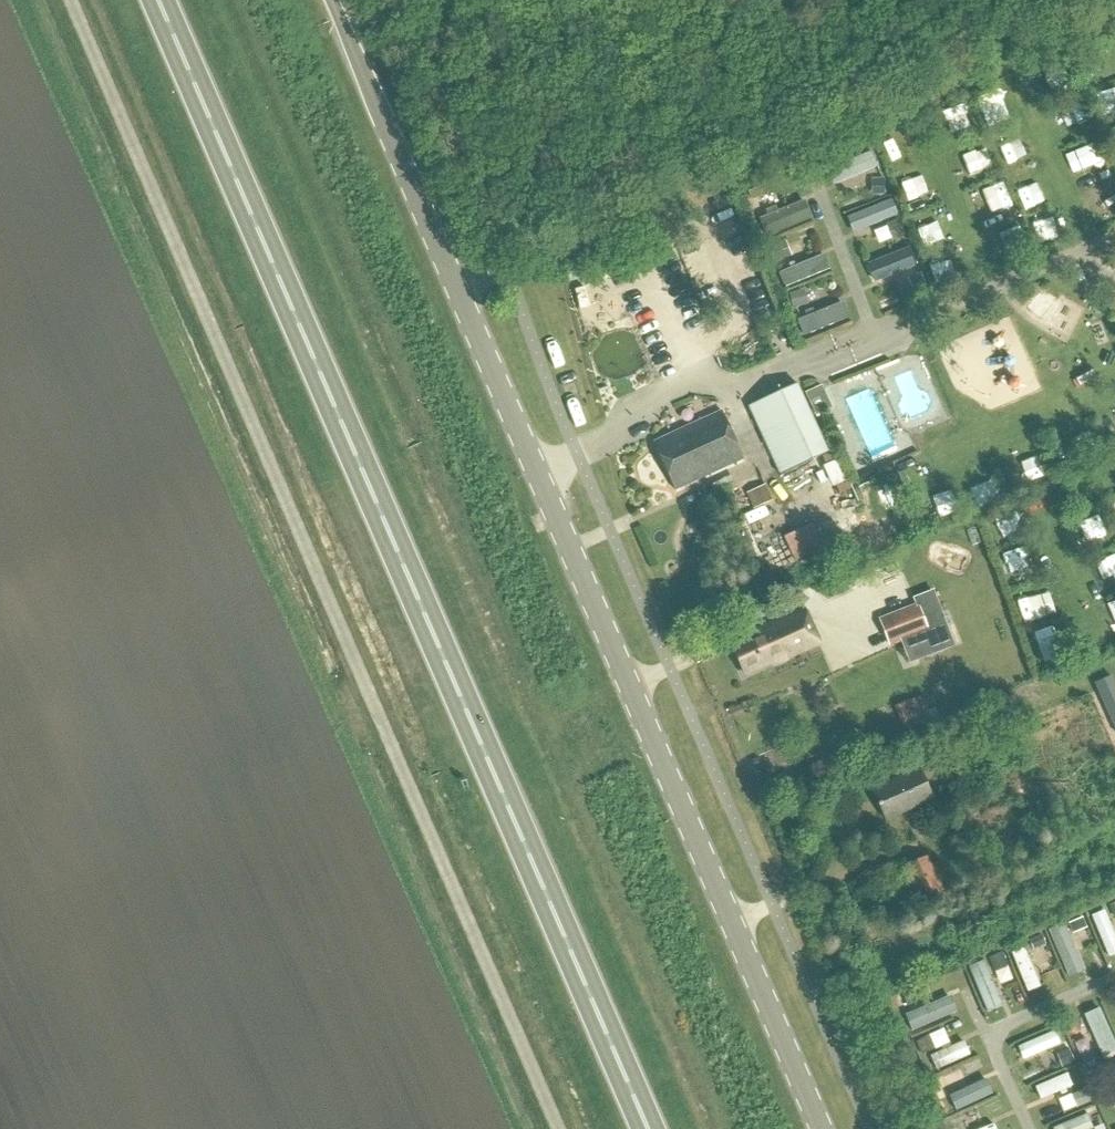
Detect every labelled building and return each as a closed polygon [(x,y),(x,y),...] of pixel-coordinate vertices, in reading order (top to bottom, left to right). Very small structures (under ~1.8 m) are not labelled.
[(883,154),(841,173),(846,186),(888,167),(883,154)] [(870,190),(885,192),(886,177),(872,176),(870,190)] [(752,189),(753,206),(767,205),(766,188),(752,189)] [(885,224),(891,239),(906,232),(900,218),(885,224)] [(770,244),(776,259),(788,254),(783,239),(770,244)] [(795,283),(839,273),(835,254),(791,264),(795,283)] [(930,290),(925,277),(915,281),(920,294),(930,290)] [(789,291),(794,306),(809,302),(804,287),(789,291)] [(741,338),(748,352),(758,347),(751,333),(741,338)] [(749,407),(779,476),(828,455),(798,385),(749,407)] [(854,401),(880,460),(911,447),(885,388),(854,401)] [(654,442),(674,488),(743,458),(722,412),(654,442)] [(843,460),(831,467),(839,480),(851,472),(843,460)] [(788,514),(794,537),(807,534),(800,510),(788,514)] [(917,606),(891,616),(902,642),(902,644),(910,664),(954,647),(932,591),(914,599),(917,606)] [(771,662),(773,665),(794,656),(789,644),(814,633),(805,611),(758,633),(759,636),(732,648),(744,674),(771,662)] [(933,800),(919,769),(872,790),(886,821),(933,800)] [(946,840),(955,860),(972,853),(963,833),(946,840)] [(928,858),(906,868),(920,901),(942,891),(928,858)] [(1070,924),(1074,934),(1085,928),(1081,919),(1070,924)] [(1028,939),(1033,950),(1046,944),(1040,933),(1028,939)] [(988,958),(994,972),(1008,966),(1002,952),(988,958)] [(1109,1045),(1114,1043),(1114,1023),(1106,1001),(1093,1007),(1109,1045)] [(944,1066),(979,1054),(974,1037),(939,1049),(944,1066)] [(1079,1056),(1084,1065),(1096,1059),(1091,1050),(1079,1056)] [(1043,1083),(1051,1098),(1081,1083),(1074,1068),(1043,1083)] [(955,1095),(962,1108),(997,1092),(991,1078),(955,1095)] [(1104,1124),(1098,1109),(1062,1123),(1064,1128),(1091,1128),(1104,1124)] [(1012,1114),(979,1128),(1018,1128),(1012,1114)]
